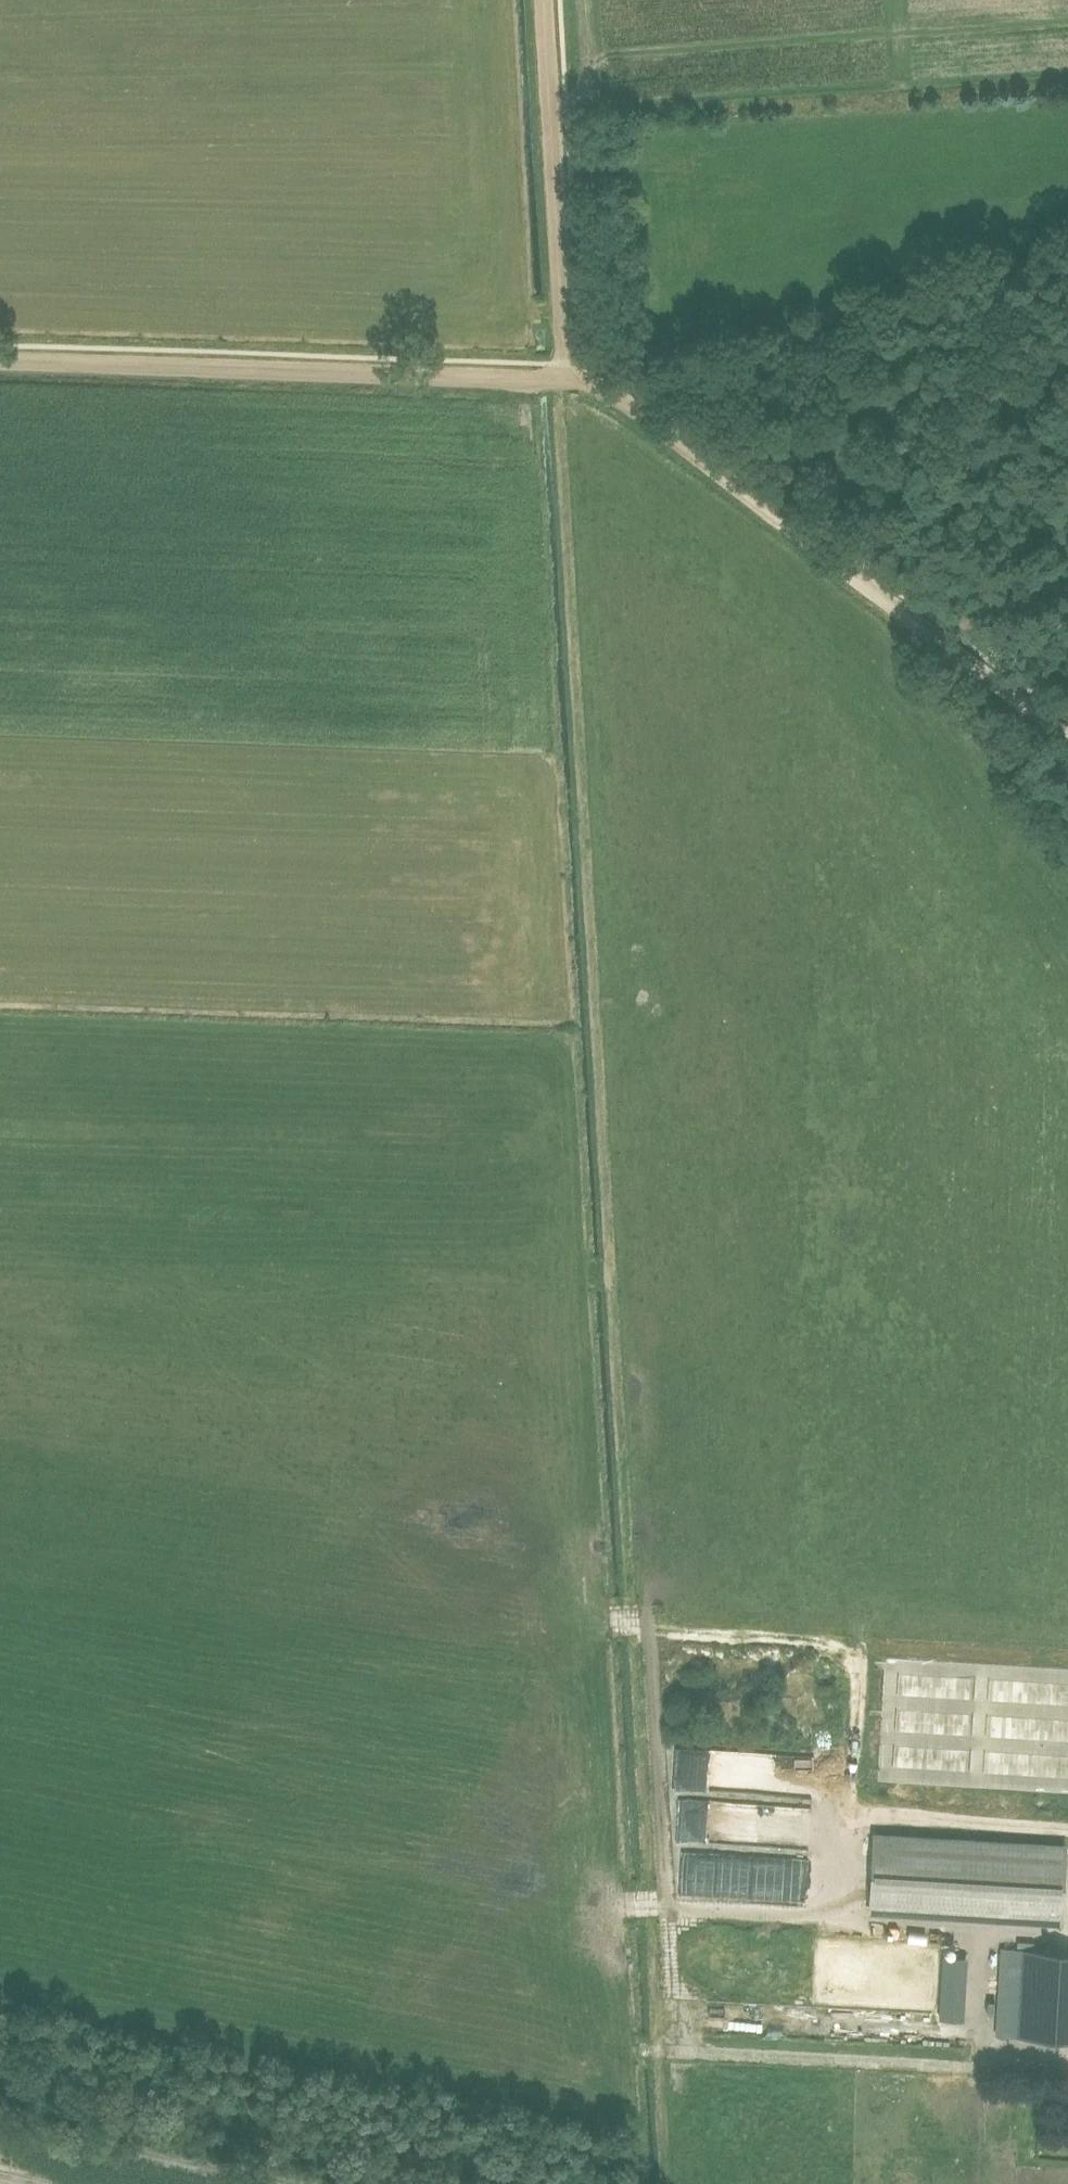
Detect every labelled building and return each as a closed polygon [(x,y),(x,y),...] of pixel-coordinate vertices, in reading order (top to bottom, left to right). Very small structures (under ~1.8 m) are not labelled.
[(1067,1786),(1067,1733),(881,1722),(877,1799),(1067,1811),(1067,1786)] [(1060,1923),(1064,1846),(874,1835),(870,1912),(1060,1923)] [(1000,1947),(995,2035),(1067,2040),(1067,1952),(1000,1947)]
